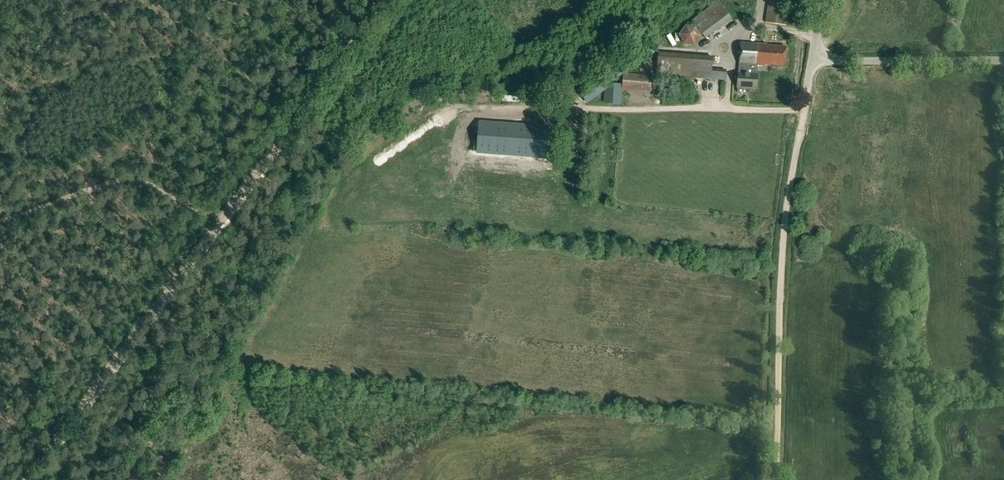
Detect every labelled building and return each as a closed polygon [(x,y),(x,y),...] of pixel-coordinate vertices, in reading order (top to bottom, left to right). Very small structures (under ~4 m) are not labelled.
[(786,26),(790,0),(769,0),(765,23),(786,26)] [(701,36),(702,35),(705,38),(732,18),(717,1),(693,20),(696,27),(685,26),(679,35),(684,45),(695,46),(701,36)] [(621,105),(623,90),(650,92),(651,75),(625,73),(641,61),(647,57),(654,54),(654,46),(662,41),(655,32),(570,96),(574,102),(582,96),(587,104),(605,90),(604,104),(621,105)] [(767,45),(767,44),(758,44),(741,42),(739,63),(756,64),(758,64),(766,65),(766,64),(784,65),(785,46),(767,45)] [(658,52),(656,75),(725,81),(726,72),(712,71),(713,56),(658,52)] [(756,64),(739,63),(739,71),(758,73),(758,64),(756,64)] [(739,72),(738,87),(756,89),(757,74),(739,72)] [(615,81),(612,83),(623,84),(623,75),(615,81)] [(547,128),(480,123),(478,151),(545,156),(547,128)]
